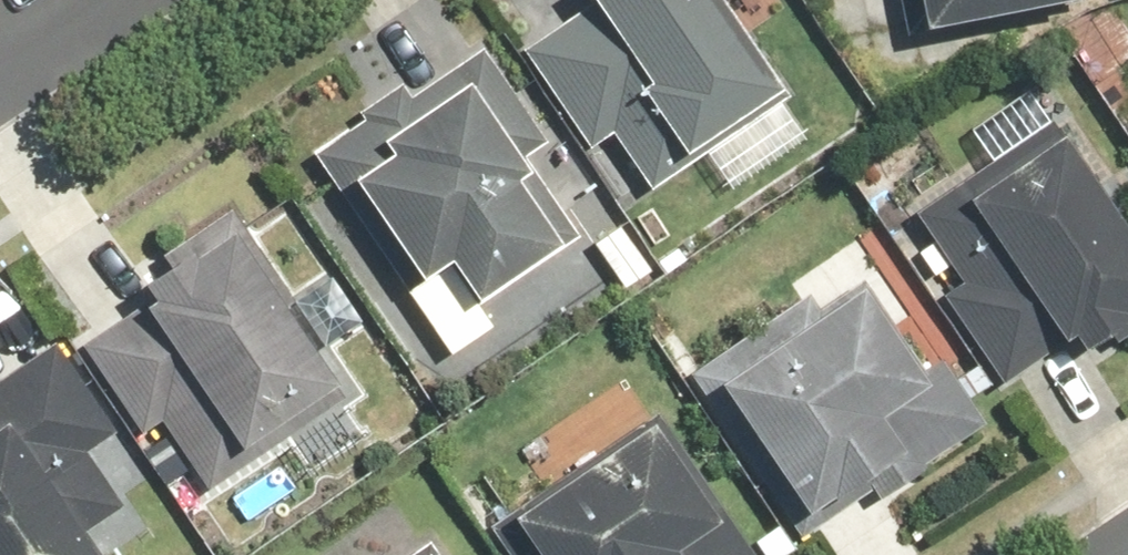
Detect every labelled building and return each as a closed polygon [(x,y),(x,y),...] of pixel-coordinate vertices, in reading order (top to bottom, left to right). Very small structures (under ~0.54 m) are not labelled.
[(698,144),(723,180),(797,131),(771,93),(778,88),(718,0),(539,0),(500,26),(618,198),(698,144)] [(913,30),(1090,0),(908,0),(913,30)] [(486,323),(470,300),(574,228),(525,158),(544,144),(475,44),(321,149),(416,289),(407,295),(426,323),(445,352),(486,323)] [(1037,126),(998,69),(940,107),(980,166),(884,231),(996,397),(1052,359),(1060,372),(1127,327),(1127,258),(1037,126)] [(61,327),(179,499),(354,379),(250,228),(239,236),(225,214),(61,327)] [(917,369),(846,268),(688,374),(801,541),(968,428),(925,363),(917,369)] [(139,524),(88,449),(112,433),(52,345),(0,380),(0,554),(94,554),(139,524)] [(653,413),(631,380),(526,452),(547,485),(483,528),(502,554),(751,554),(653,413)] [(425,543),(407,554),(434,554),(425,543)]
